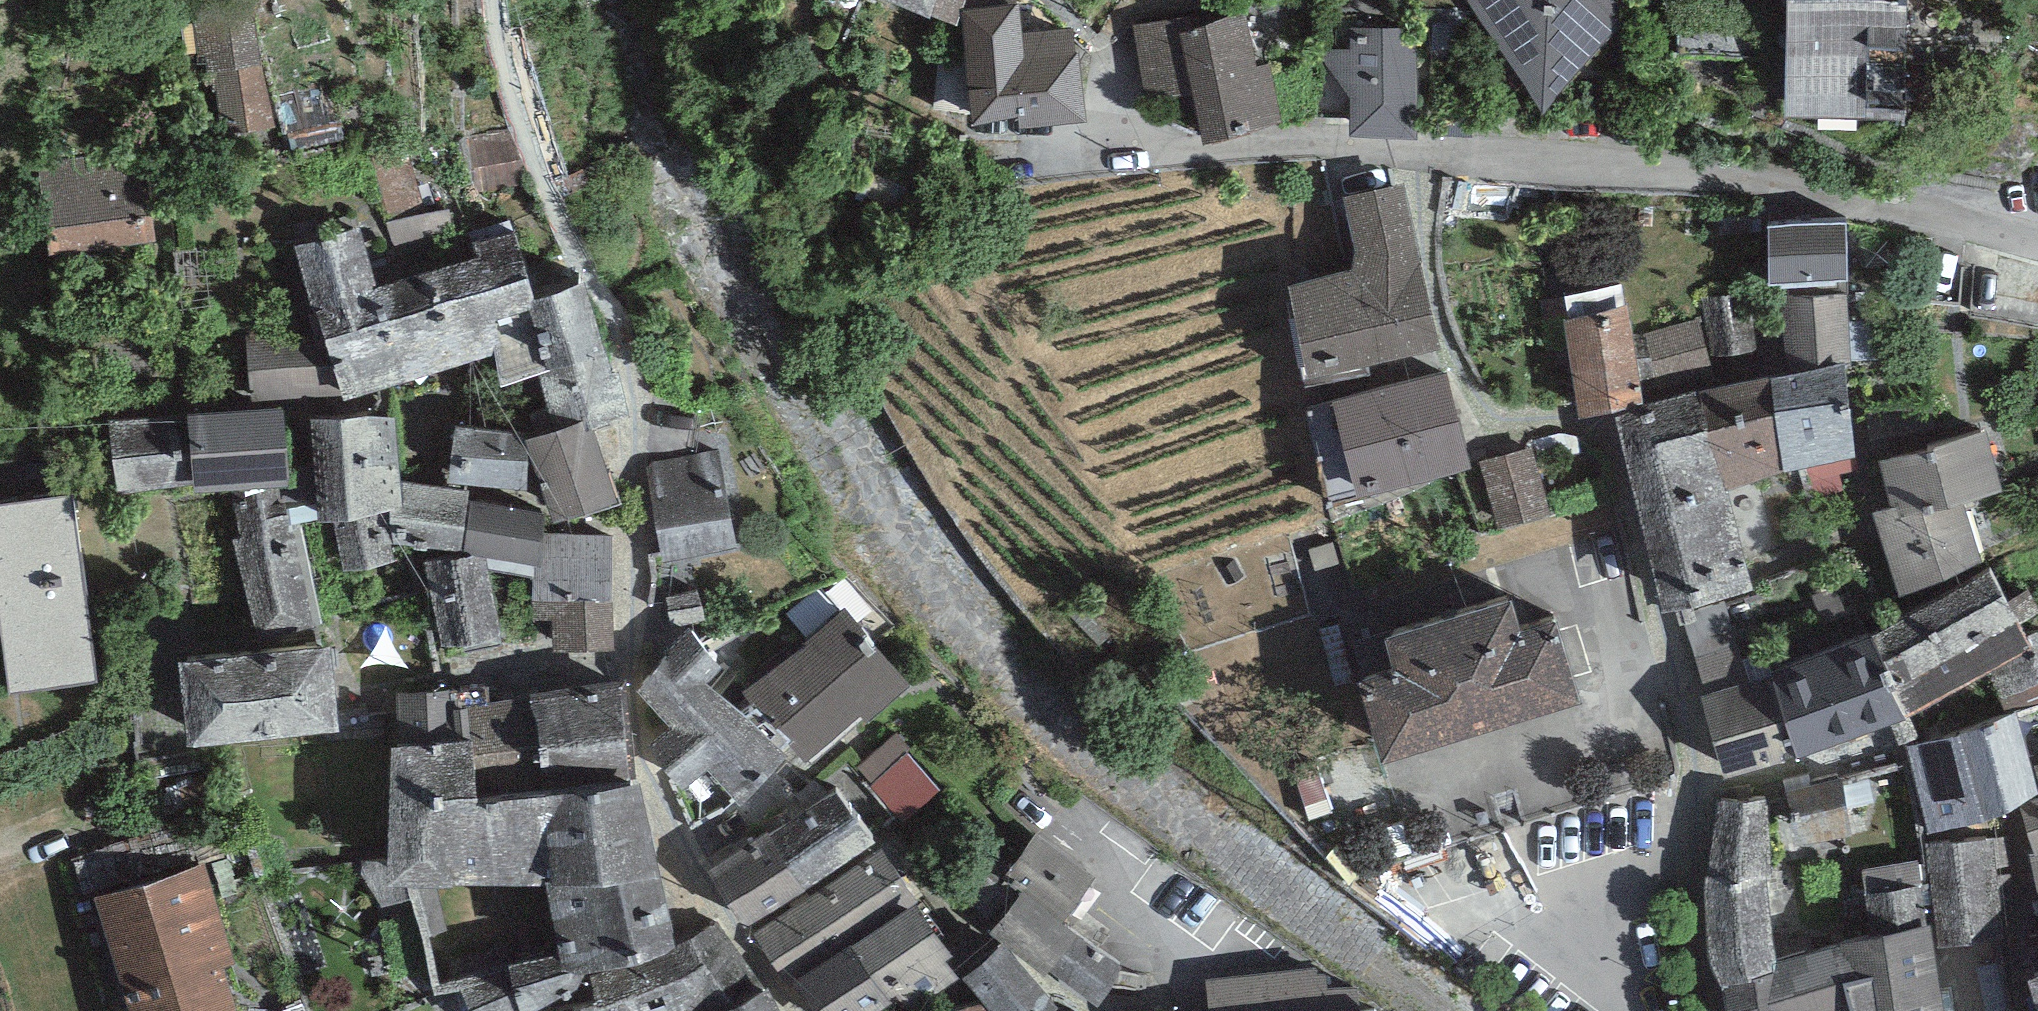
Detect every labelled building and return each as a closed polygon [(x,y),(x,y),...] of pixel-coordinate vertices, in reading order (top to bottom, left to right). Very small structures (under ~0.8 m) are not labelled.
[(930,18),(931,16),(955,25),(964,0),(886,0),(930,18)] [(1543,113),(1624,23),(1622,0),(1466,0),(1543,113)] [(1867,0),(1787,0),(1784,116),(1906,119),(1909,1),(1867,0)] [(1020,6),(963,12),(975,124),(1019,119),(1020,129),(1087,122),(1079,51),(1074,52),(1072,30),(1023,35),(1020,6)] [(219,136),(275,127),(261,65),(252,8),(190,19),(198,77),(212,74),(219,136)] [(1188,17),(1132,25),(1145,102),(1194,97),(1179,32),(1190,30),(1188,17)] [(1190,30),(1179,32),(1194,97),(1204,143),(1282,126),(1269,65),(1257,68),(1246,18),(1190,30)] [(1351,99),(1349,137),(1417,140),(1416,28),(1350,27),(1350,49),(1321,51),(1351,99)] [(83,157),(37,162),(48,256),(155,244),(146,167),(85,173),(83,157)] [(1301,370),(1305,388),(1369,375),(1367,366),(1441,351),(1406,185),(1342,199),(1353,253),(1357,271),(1287,286),(1305,369),(1301,370)] [(1766,224),(1769,284),(1849,281),(1846,221),(1766,224)] [(360,227),(294,246),(312,308),(378,289),(360,227)] [(478,258),(378,289),(312,308),(321,332),(344,397),(346,402),(495,359),(484,325),(538,308),(535,298),(517,234),(472,242),(478,258)] [(581,284),(535,298),(538,308),(484,325),(495,359),(503,386),(538,375),(555,429),(581,421),(584,432),(593,429),(623,420),(581,284)] [(1562,320),(1579,418),(1613,412),(1645,406),(1626,305),(1623,306),(1619,285),(1563,295),(1568,319),(1562,320)] [(1750,291),(1702,298),(1711,358),(1759,351),(1750,291)] [(1845,294),(1780,299),(1787,375),(1843,367),(1851,366),(1845,294)] [(1699,321),(1643,336),(1658,394),(1714,380),(1699,321)] [(321,332),(246,336),(250,398),(344,397),(321,332)] [(1855,458),(1843,367),(1787,375),(1769,379),(1782,473),(1855,458)] [(1443,373),(1332,401),(1358,498),(1470,468),(1443,373)] [(1769,379),(1697,391),(1715,462),(1720,461),(1727,487),(1782,473),(1769,379)] [(1645,406),(1613,412),(1631,483),(1715,462),(1697,391),(1645,406)] [(282,409),(186,417),(192,484),(193,492),(242,488),(279,485),(288,484),(282,409)] [(186,417),(109,422),(117,490),(192,484),(186,417)] [(395,417),(310,419),(317,523),(334,520),(390,512),(403,510),(402,484),(395,417)] [(621,505),(593,429),(584,432),(581,421),(555,429),(526,439),(554,526),(621,505)] [(525,436),(453,426),(447,484),(525,490),(527,448),(523,447),(525,436)] [(1985,431),(1878,462),(1892,510),(1917,503),(1920,516),(1963,503),(2002,493),(1985,431)] [(1533,448),(1481,464),(1500,531),(1553,516),(1533,448)] [(718,450),(645,463),(664,563),(737,550),(718,450)] [(1631,483),(1649,556),(1738,535),(1727,487),(1720,461),(1715,462),(1631,483)] [(468,492),(402,484),(403,510),(390,512),(393,545),(461,553),(468,492)] [(280,499),(279,485),(242,488),(247,502),(234,505),(239,539),(232,541),(259,642),(323,626),(300,524),(293,526),(287,497),(280,499)] [(0,506),(0,611),(11,693),(95,683),(71,498),(0,506)] [(544,514),(471,501),(463,553),(476,555),(487,557),(534,565),(543,564),(544,535),(544,514)] [(1917,503),(1892,510),(1872,514),(1906,617),(1986,574),(1963,503),(1920,516),(1917,503)] [(390,512),(334,520),(344,574),(395,562),(393,545),(390,512)] [(613,538),(544,535),(543,564),(534,565),(532,602),(612,602),(613,538)] [(1738,535),(1649,556),(1664,615),(1754,592),(1738,535)] [(476,555),(423,563),(443,653),(502,642),(487,557),(476,555)] [(1991,572),(1986,574),(1906,617),(1870,637),(1906,718),(2026,647),(1991,572)] [(697,592),(669,597),(672,618),(701,614),(697,592)] [(1357,681),(1383,766),(1580,705),(1552,616),(1520,627),(1511,600),(1383,640),(1392,670),(1357,681)] [(612,654),(612,602),(532,602),(532,623),(554,623),(553,654),(612,654)] [(845,610),(742,691),(808,765),(862,717),(867,723),(910,686),(845,610)] [(686,629),(636,692),(669,728),(650,746),(685,790),(706,770),(739,807),(790,756),(706,683),(722,667),(686,629)] [(1906,718),(1870,637),(1770,674),(1797,757),(1906,718)] [(1707,695),(1700,697),(1725,778),(1797,757),(1770,674),(1748,681),(1739,644),(1694,658),(1707,695)] [(330,647),(179,664),(188,749),(340,732),(330,647)] [(620,683),(533,693),(534,699),(543,763),(545,777),(632,770),(620,683)] [(488,688),(395,694),(397,747),(469,743),(473,772),(543,763),(534,699),(488,704),(488,688)] [(1903,746),(1927,835),(2021,810),(2019,803),(2037,798),(2037,784),(2033,766),(2019,715),(1903,746)] [(910,749),(896,733),(856,768),(871,783),(873,781),(906,752),(910,749)] [(386,887),(544,887),(660,882),(640,788),(477,803),(473,772),(469,743),(397,747),(389,747),(386,887)] [(942,791),(906,752),(873,781),(871,783),(868,786),(903,825),(942,791)] [(1810,775),(1782,780),(1795,849),(1852,838),(1841,779),(1812,785),(1810,775)] [(837,790),(770,835),(805,890),(872,846),(837,790)] [(1718,801),(1703,885),(1764,877),(1770,876),(1765,797),(1718,801)] [(2019,803),(2021,810),(2033,853),(2027,855),(2037,892),(2037,798),(2019,803)] [(768,832),(708,871),(745,929),(805,890),(770,835),(768,832)] [(1061,923),(1096,878),(1039,833),(1003,878),(1021,892),(1061,923)] [(1993,839),(1926,846),(1937,950),(2004,943),(1993,839)] [(883,851),(821,891),(847,931),(909,892),(883,851)] [(1916,861),(1861,871),(1869,937),(1926,926),(1916,861)] [(93,898),(128,1010),(235,1010),(222,968),(235,964),(204,864),(93,898)] [(1722,990),(1725,1010),(1851,1010),(1843,985),(1855,982),(1843,942),(1774,959),(1764,877),(1703,885),(1708,960),(1722,990)] [(660,882),(544,887),(560,955),(566,979),(590,974),(636,964),(677,949),(676,945),(660,882)] [(821,891),(754,934),(780,974),(847,931),(821,891)] [(1021,892),(989,935),(1002,945),(1045,978),(1049,973),(1077,935),(1061,923),(1021,892)] [(853,946),(890,1004),(895,1010),(912,1010),(960,980),(948,962),(954,958),(918,903),(853,946)] [(676,945),(677,949),(636,964),(590,974),(594,995),(596,1007),(609,1004),(610,1010),(723,1010),(767,990),(718,923),(676,945)] [(1843,942),(1855,982),(1843,985),(1851,1010),(1943,1010),(1931,925),(1926,926),(1869,937),(1843,942)] [(1125,970),(1077,935),(1049,973),(1097,1008),(1125,970)] [(963,978),(984,1004),(991,1010),(1056,1010),(1059,1008),(1002,945),(963,978)] [(796,983),(815,1010),(880,1010),(890,1004),(853,946),(796,983)] [(508,966),(456,982),(469,1010),(549,1010),(594,995),(590,974),(566,979),(560,955),(508,966)] [(1357,987),(1331,989),(1328,974),(1319,975),(1318,967),(1203,980),(1207,1010),(1361,1010),(1357,987)] [(2025,981),(2035,1010),(2037,1010),(2037,977),(2025,981)] [(723,1010),(778,1010),(767,990),(723,1010)]
